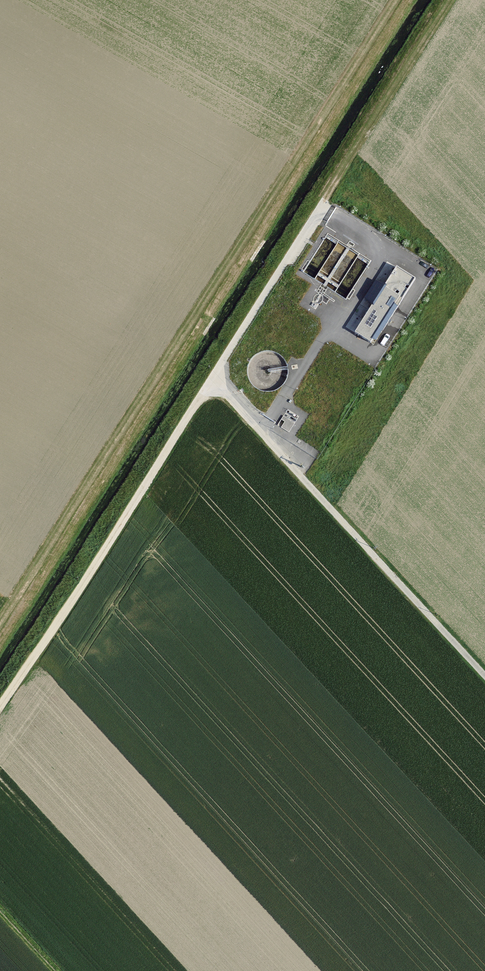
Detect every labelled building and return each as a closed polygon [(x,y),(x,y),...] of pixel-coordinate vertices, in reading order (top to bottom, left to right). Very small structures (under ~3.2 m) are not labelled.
[(351,268),(362,274),(371,260),(340,241),(336,248),(344,253),(341,258),(353,265),(351,268)] [(417,278),(401,267),(387,289),(396,294),(393,298),(401,303),(417,278)] [(280,426),(293,430),(296,419),(283,415),(280,426)]
